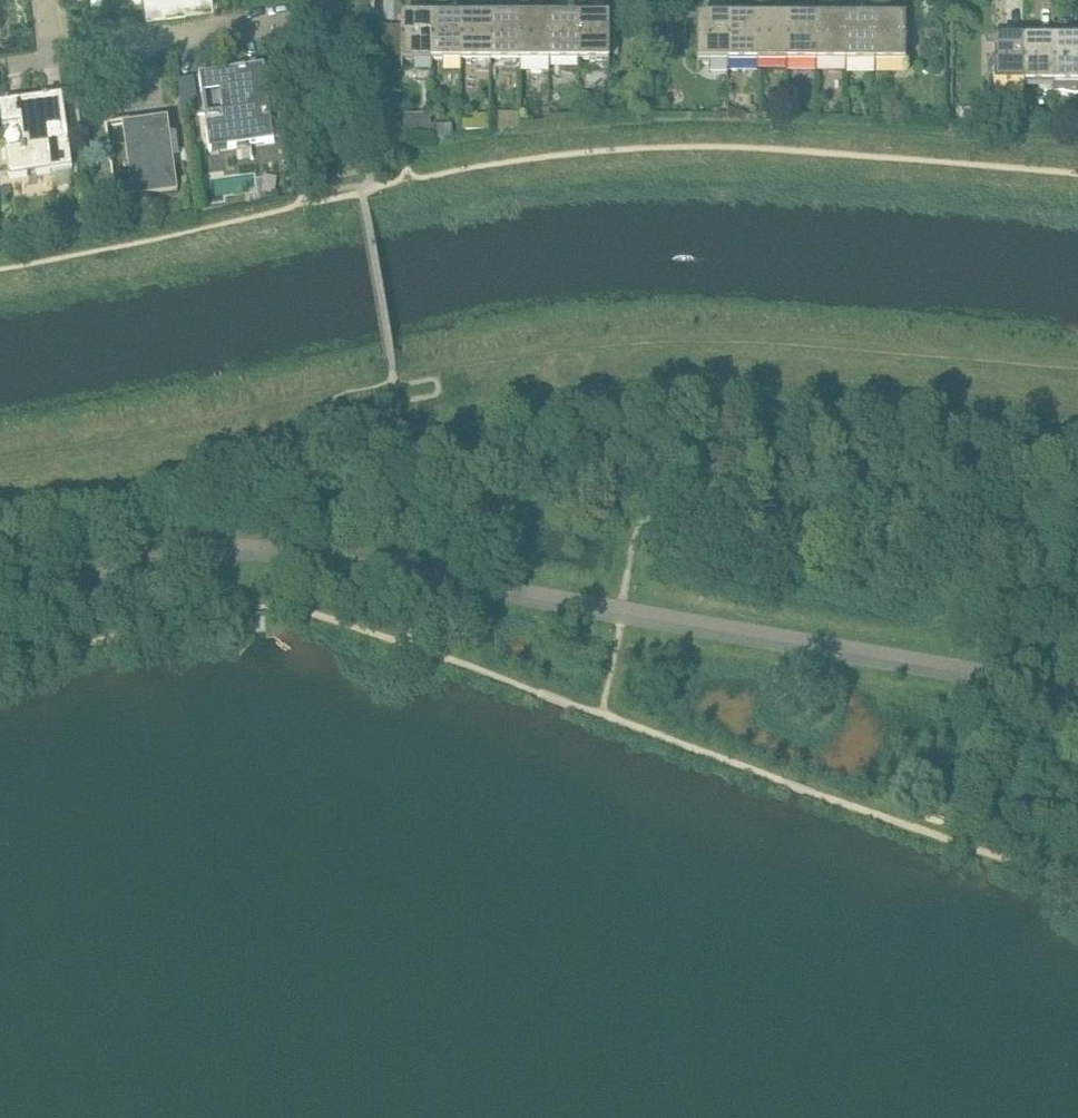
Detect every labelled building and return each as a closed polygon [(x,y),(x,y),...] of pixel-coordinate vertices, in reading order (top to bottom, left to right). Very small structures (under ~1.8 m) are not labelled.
[(212,0),(145,0),(147,16),(213,7),(212,0)] [(431,69),(431,19),(401,19),(401,26),(383,25),(383,61),(401,61),(401,69),(431,69)] [(461,19),(431,19),(431,69),(461,69),(461,19)] [(490,19),(461,19),(461,69),(490,69),(490,19)] [(520,19),(490,19),(490,69),(520,69),(520,19)] [(520,19),(520,69),(530,69),(530,71),(542,73),(549,71),(549,69),(549,19),(520,19)] [(579,19),(549,19),(549,69),(578,69),(579,19)] [(609,19),(579,19),(578,69),(609,69),(609,55),(609,19)] [(618,19),(609,19),(609,55),(617,55),(618,19)] [(697,63),(727,63),(728,19),(697,19),(697,63)] [(757,63),(757,20),(728,19),(727,63),(757,63)] [(786,63),(786,20),(757,20),(757,63),(786,63)] [(786,20),(786,63),(816,63),(816,20),(786,20)] [(816,20),(816,63),(845,63),(845,20),(816,20)] [(845,63),(875,63),(875,20),(845,20),(845,63)] [(875,20),(875,63),(905,63),(905,20),(875,20)] [(994,85),(1024,85),(1024,42),(994,42),(994,45),(986,45),(986,53),(994,53),(994,85)] [(1053,42),(1024,42),(1024,85),(1053,85),(1053,42)] [(1053,42),(1053,85),(1053,93),(1064,93),(1077,95),(1077,42),(1053,42)] [(263,68),(200,77),(210,149),(272,140),(263,68)] [(580,93),(580,104),(589,104),(589,93),(580,93)] [(9,176),(72,168),(62,96),(0,105),(0,109),(9,176)] [(167,120),(105,128),(115,200),(177,192),(167,120)] [(463,120),(463,129),(473,130),(474,120),(463,120)] [(432,138),(432,139),(453,136),(453,135),(451,125),(432,125),(432,138)]
